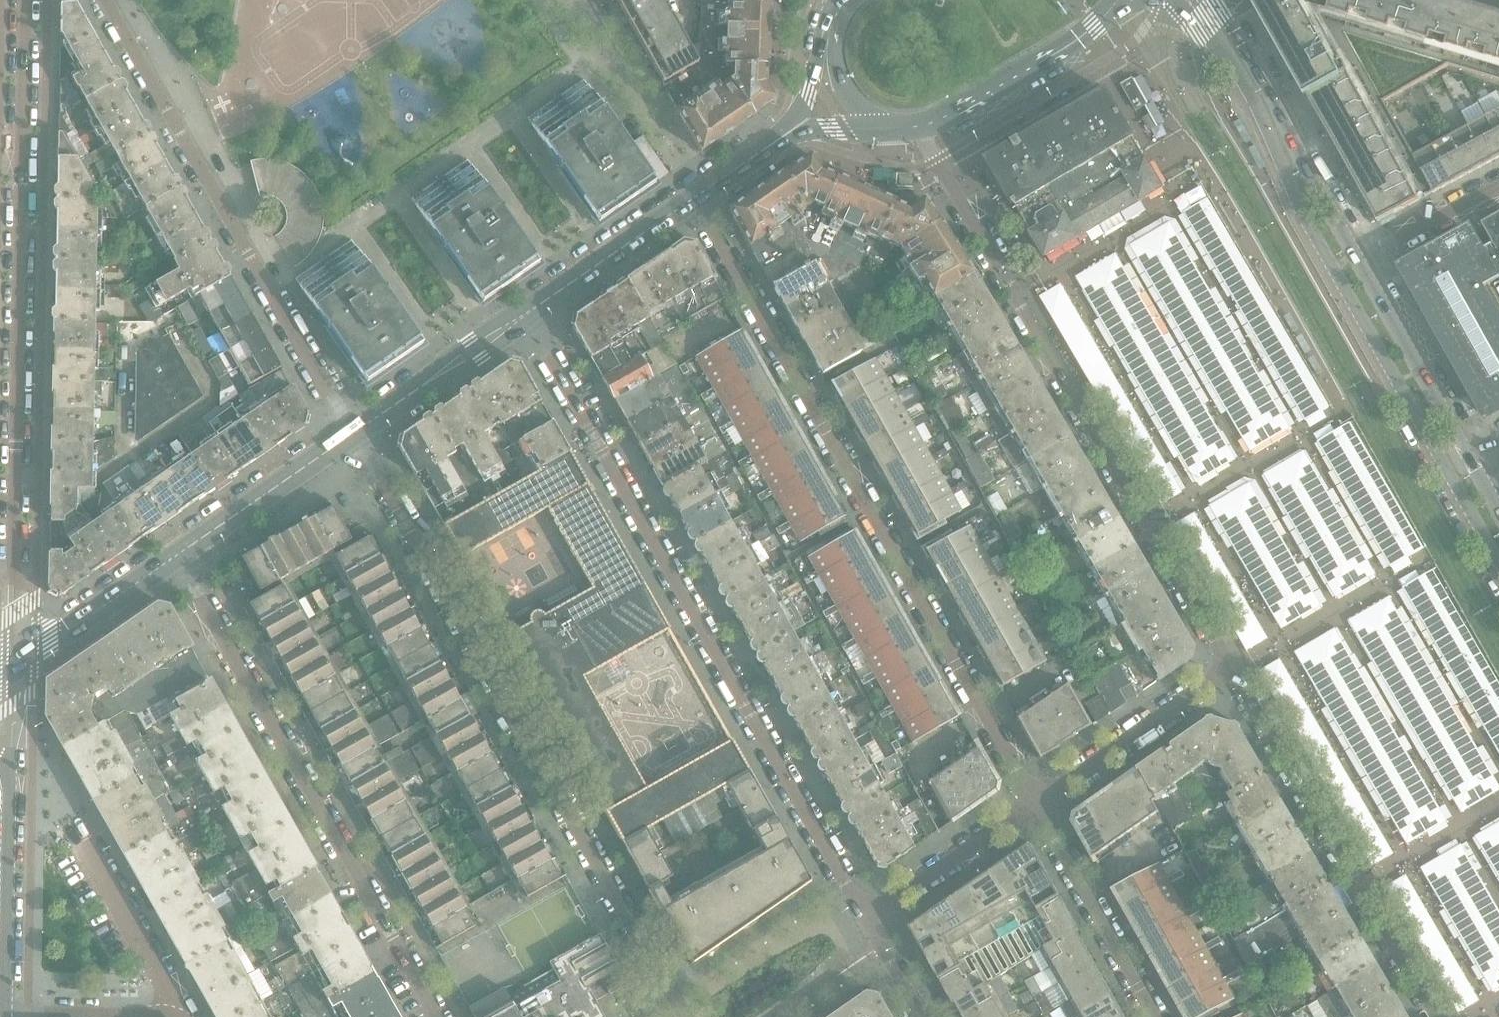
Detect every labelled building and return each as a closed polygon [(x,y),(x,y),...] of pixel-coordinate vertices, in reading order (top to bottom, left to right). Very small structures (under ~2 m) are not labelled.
[(75,3),(72,0),(70,0),(62,1),(60,5),(60,36),(62,36),(65,42),(61,44),(66,52),(59,56),(59,94),(64,95),(76,88),(77,89),(78,89),(85,101),(119,81),(75,3)] [(635,0),(615,0),(620,9),(635,0)] [(664,3),(663,0),(635,0),(620,9),(628,23),(664,3)] [(1478,7),(1477,10),(1458,4),(1459,1),(1455,0),(1251,0),(1254,6),(1305,98),(1307,96),(1318,115),(1321,114),(1329,128),(1326,130),(1338,151),(1341,149),(1345,157),(1349,164),(1346,166),(1358,187),(1361,185),(1369,200),(1366,201),(1378,222),(1433,193),(1413,155),(1431,146),(1449,136),(1467,127),(1485,117),(1498,109),(1498,13),(1478,7)] [(637,38),(672,18),(664,3),(628,23),(637,38)] [(767,43),(769,4),(767,4),(723,3),(721,27),(725,27),(738,28),(738,35),(753,35),(752,42),(767,43)] [(645,53),(681,32),(672,18),(637,38),(645,53)] [(766,67),(767,43),(752,42),(753,35),(738,35),(738,28),(725,27),(725,41),(720,41),(720,54),(724,54),(723,66),(733,66),(765,67),(766,67)] [(653,67),(689,47),(681,32),(645,53),(653,67)] [(662,83),(695,64),(698,63),(689,47),(653,67),(662,83)] [(714,123),(719,119),(711,108),(716,104),(705,87),(698,82),(705,74),(709,71),(707,70),(696,66),(664,86),(700,152),(723,136),(714,123)] [(765,83),(765,67),(733,66),(723,66),(723,78),(729,81),(731,82),(765,83)] [(753,115),(753,114),(731,82),(729,81),(723,78),(709,71),(705,74),(712,83),(705,87),(716,104),(711,108),(719,119),(714,123),(723,136),(753,115)] [(658,181),(620,127),(616,126),(616,127),(583,79),(527,118),(559,165),(559,166),(558,169),(596,224),(658,181)] [(1132,80),(1122,86),(1136,110),(1145,104),(1132,80)] [(150,135),(119,81),(85,101),(90,110),(85,112),(91,122),(89,123),(98,139),(99,138),(104,146),(97,150),(103,161),(114,154),(150,135)] [(774,99),(765,83),(731,82),(753,114),(774,99)] [(1117,164),(1109,150),(1133,136),(1107,92),(1035,134),(1029,137),(1024,140),(1010,149),(1003,152),(989,161),(1019,211),(1052,192),(1050,189),(1070,178),(1076,188),(1086,182),(1096,176),(1107,170),(1117,164)] [(73,107),(69,99),(58,106),(58,115),(65,112),(73,107)] [(1485,117),(1498,144),(1498,109),(1485,117)] [(76,131),(65,112),(58,115),(57,160),(76,159),(88,153),(84,145),(80,138),(76,131)] [(1156,126),(1149,114),(1141,118),(1148,131),(1156,126)] [(1485,117),(1467,127),(1487,164),(1498,157),(1498,144),(1485,117)] [(89,133),(86,126),(76,131),(80,138),(89,133)] [(1487,164),(1467,127),(1449,136),(1469,173),(1487,164)] [(93,139),(89,133),(80,138),(84,145),(93,139)] [(180,189),(150,135),(114,154),(120,163),(112,168),(118,178),(119,177),(128,192),(129,191),(135,201),(138,198),(144,208),(180,189)] [(1133,136),(1109,150),(1117,164),(1122,171),(1145,158),(1133,136)] [(1469,173),(1449,136),(1431,146),(1451,183),(1469,173)] [(1451,183),(1431,146),(1413,155),(1433,193),(1451,183)] [(91,186),(82,170),(93,163),(95,165),(103,161),(97,150),(89,155),(88,153),(76,159),(57,160),(57,200),(97,200),(97,199),(96,199),(96,190),(94,186),(91,186)] [(864,206),(870,191),(836,176),(835,177),(820,171),(810,155),(785,173),(807,208),(809,211),(807,240),(829,250),(833,242),(837,228),(838,229),(846,214),(852,217),(859,203),(864,206)] [(1162,187),(1145,158),(1122,171),(1117,164),(1107,170),(1128,207),(1162,187)] [(318,194),(317,191),(314,186),(308,178),(301,172),(293,166),(284,163),(275,160),(265,160),(255,160),(249,162),(253,178),(259,198),(264,197),(270,197),(275,199),(280,203),(283,207),(285,212),(286,218),(285,224),(282,229),(279,233),(274,236),(283,252),(292,268),(300,263),(307,257),(313,249),(318,241),(321,232),(322,227),(323,222),(323,213),(321,203),(318,194)] [(542,262),(504,207),(500,207),(467,160),(411,199),(443,246),(442,250),(480,304),(542,262)] [(1107,170),(1096,176),(1118,213),(1128,207),(1107,170)] [(796,250),(790,225),(801,218),(798,214),(807,208),(785,173),(784,172),(729,210),(762,270),(796,251),(796,250)] [(913,174),(897,173),(896,186),(912,186),(913,174)] [(1118,213),(1096,176),(1086,182),(1107,219),(1118,213)] [(1086,182),(1076,188),(1075,189),(1097,225),(1107,219),(1086,182)] [(124,200),(117,188),(110,193),(117,204),(124,200)] [(180,189),(144,208),(140,211),(165,255),(169,252),(174,261),(209,241),(180,189)] [(1097,225),(1075,189),(1065,195),(1087,231),(1097,225)] [(878,239),(893,203),(894,202),(870,191),(864,206),(859,203),(852,217),(846,214),(838,229),(837,228),(833,242),(869,258),(878,239)] [(1087,231),(1065,195),(1056,200),(1052,192),(1019,211),(1045,256),(1087,231)] [(899,247),(937,221),(923,199),(908,209),(893,203),(878,239),(899,247)] [(101,221),(101,211),(96,211),(97,200),(57,200),(55,261),(96,261),(101,261),(101,250),(101,239),(105,239),(105,221),(101,221)] [(1469,230),(1417,260),(1404,268),(1415,287),(1414,288),(1487,417),(1498,410),(1498,213),(1481,223),(1493,244),(1489,246),(1480,251),(1469,230)] [(971,273),(960,254),(939,221),(937,221),(899,247),(905,257),(894,264),(900,275),(907,269),(916,282),(915,283),(922,293),(925,290),(930,298),(971,273)] [(148,240),(142,230),(134,234),(141,245),(148,240)] [(425,342),(388,287),(384,287),(351,240),(295,279),(327,326),(326,330),(364,384),(425,342)] [(230,277),(220,260),(209,241),(174,261),(173,261),(178,271),(144,290),(150,300),(138,306),(147,322),(116,322),(116,341),(115,352),(115,361),(115,362),(135,362),(135,354),(135,348),(165,330),(182,320),(176,308),(171,311),(170,309),(181,302),(178,296),(189,290),(194,298),(195,297),(199,295),(230,277)] [(724,297),(693,244),(683,242),(626,281),(648,319),(656,331),(658,335),(724,297)] [(785,309),(837,279),(823,257),(805,266),(796,251),(762,270),(772,287),(785,309)] [(104,312),(104,273),(95,272),(96,261),(55,261),(54,322),(95,322),(95,312),(104,312)] [(839,307),(874,288),(876,287),(864,267),(838,281),(837,279),(785,309),(797,331),(839,307)] [(1003,327),(972,274),(971,273),(930,298),(937,311),(945,323),(946,326),(918,342),(923,351),(945,339),(942,334),(948,330),(961,352),(1003,327)] [(208,311),(239,293),(230,277),(199,295),(208,311)] [(140,287),(136,281),(128,286),(131,292),(140,287)] [(648,319),(626,281),(575,316),(572,327),(588,354),(608,342),(621,335),(624,339),(630,335),(635,343),(634,344),(635,347),(640,354),(641,356),(663,343),(656,331),(648,319)] [(120,299),(119,292),(119,286),(106,286),(106,299),(120,299)] [(861,322),(860,319),(883,305),(874,288),(839,307),(797,331),(808,352),(861,322)] [(908,300),(902,290),(894,295),(901,305),(908,300)] [(218,329),(249,311),(239,293),(208,311),(218,329)] [(1041,298),(1053,319),(1061,314),(1049,293),(1041,298)] [(821,374),(893,335),(909,326),(895,303),(872,315),(877,326),(871,330),(868,326),(865,327),(862,322),(861,322),(808,352),(821,374)] [(259,329),(249,311),(218,329),(228,347),(259,329)] [(97,371),(98,333),(94,333),(95,322),(54,322),(53,382),(93,382),(93,371),(97,371)] [(1035,381),(1019,354),(1003,327),(961,352),(962,353),(955,357),(987,412),(1035,381)] [(206,339),(200,328),(191,333),(197,345),(206,339)] [(237,364),(268,346),(259,329),(228,347),(237,364)] [(146,364),(174,345),(165,330),(135,348),(135,354),(139,351),(146,364)] [(705,374),(750,348),(745,340),(747,339),(742,330),(740,331),(695,356),(705,374)] [(213,351),(206,339),(197,345),(204,356),(213,351)] [(115,352),(116,341),(103,342),(103,352),(105,352),(115,352)] [(613,400),(675,365),(663,343),(641,356),(640,354),(635,347),(627,352),(615,359),(597,370),(613,400)] [(155,380),(183,361),(174,345),(146,364),(155,380)] [(281,368),(268,346),(237,364),(249,386),(281,368)] [(903,353),(902,351),(899,346),(893,349),(898,356),(903,353)] [(715,390),(759,365),(754,356),(756,355),(752,347),(750,348),(705,374),(713,388),(706,392),(709,397),(716,393),(715,390)] [(597,370),(615,359),(610,350),(592,361),(597,370)] [(155,380),(146,364),(139,351),(135,354),(135,362),(135,393),(139,391),(155,380)] [(837,402),(884,376),(874,358),(830,383),(836,395),(833,396),(837,402)] [(165,399),(193,380),(183,361),(155,380),(165,399)] [(552,422),(520,364),(509,361),(492,373),(516,416),(527,436),(552,422)] [(688,372),(684,364),(678,367),(683,375),(688,372)] [(724,407),(769,382),(764,373),(766,372),(761,364),(759,365),(715,390),(716,393),(724,407)] [(626,422),(687,387),(684,381),(675,365),(613,400),(626,422)] [(304,425),(307,415),(307,414),(281,369),(244,393),(249,401),(244,404),(247,411),(249,414),(241,421),(265,453),(304,426),(304,425)] [(948,395),(934,371),(921,379),(935,404),(948,395)] [(506,475),(483,434),(492,428),(490,424),(496,420),(500,426),(506,423),(516,441),(527,436),(516,416),(492,373),(451,402),(496,481),(506,475)] [(233,385),(226,374),(218,379),(224,390),(233,385)] [(849,418),(894,392),(892,390),(884,376),(837,402),(841,409),(843,407),(849,418)] [(175,417),(165,399),(155,380),(139,391),(159,428),(175,417)] [(175,417),(203,398),(193,380),(165,399),(175,417)] [(733,424),(778,399),(773,390),(775,389),(770,381),(769,382),(724,407),(732,421),(725,425),(728,431),(735,427),(733,424)] [(965,460),(980,489),(1017,467),(1025,462),(1067,436),(1051,408),(1035,381),(987,412),(1002,438),(975,454),(966,460),(965,460)] [(96,432),(97,393),(93,393),(93,382),(53,382),(52,441),(92,442),(92,431),(96,432)] [(909,388),(906,382),(899,386),(902,391),(909,388)] [(903,409),(895,395),(902,391),(899,386),(892,390),(894,392),(849,418),(855,428),(852,429),(856,436),(903,409)] [(637,442),(699,408),(687,387),(626,422),(637,442)] [(159,428),(139,391),(135,393),(134,431),(142,439),(159,428)] [(709,397),(706,392),(700,395),(703,401),(709,397)] [(743,440),(787,415),(782,407),(784,406),(780,397),(778,399),(733,424),(735,427),(743,440)] [(956,408),(950,397),(938,405),(944,415),(956,408)] [(496,481),(451,402),(402,436),(399,448),(442,524),(443,524),(501,492),(496,481)] [(265,453),(241,421),(229,404),(219,411),(217,408),(178,435),(191,455),(215,487),(265,453)] [(650,464),(711,430),(699,408),(637,442),(650,464)] [(868,451),(913,426),(911,423),(903,409),(856,436),(859,442),(862,441),(868,451)] [(114,425),(114,413),(106,413),(106,425),(114,425)] [(752,457),(797,432),(792,423),(794,422),(789,414),(787,415),(743,440),(751,454),(744,459),(747,464),(754,460),(752,457)] [(928,421),(924,415),(918,419),(921,425),(928,421)] [(922,443),(914,429),(921,425),(918,419),(911,423),(913,426),(868,451),(874,461),(871,463),(875,469),(922,443)] [(569,453),(558,433),(554,432),(552,427),(553,423),(552,422),(527,436),(516,441),(526,459),(529,458),(537,472),(569,454),(569,453)] [(728,431),(725,425),(718,429),(722,434),(728,431)] [(975,454),(960,427),(950,432),(966,460),(975,454)] [(707,462),(724,452),(711,430),(650,464),(662,486),(698,466),(707,462)] [(762,474),(806,449),(801,440),(803,439),(799,431),(797,432),(752,457),(754,460),(762,474)] [(1099,490),(1083,463),(1067,436),(1025,462),(1017,467),(1033,493),(1040,489),(1056,516),(1099,490)] [(113,458),(114,438),(101,440),(103,465),(113,458)] [(95,480),(96,453),(92,453),(92,442),(52,441),(51,480),(51,488),(77,488),(95,487),(95,480)] [(931,459),(930,456),(922,443),(875,469),(878,476),(881,474),(887,484),(931,459)] [(771,491),(816,465),(811,457),(813,456),(808,448),(806,449),(762,474),(769,488),(762,492),(766,498),(773,494),(771,491)] [(946,455),(943,449),(937,453),(940,458),(946,455)] [(941,476),(933,462),(940,458),(937,453),(930,456),(931,459),(887,484),(893,495),(890,496),(894,503),(941,476)] [(501,492),(443,524),(443,525),(461,557),(462,556),(546,508),(592,588),(633,565),(622,547),(570,454),(569,454),(537,472),(527,478),(521,468),(515,472),(520,481),(501,492)] [(116,556),(205,494),(215,487),(191,455),(183,461),(181,458),(149,480),(152,483),(143,489),(138,482),(147,476),(136,461),(102,485),(115,503),(100,514),(102,517),(93,524),(116,556)] [(747,464),(744,459),(737,462),(740,468),(747,464)] [(780,507),(825,482),(820,473),(822,472),(818,464),(816,465),(771,491),(773,494),(780,507)] [(735,472),(732,465),(724,469),(728,476),(735,472)] [(728,509),(723,500),(744,488),(735,472),(720,481),(725,489),(719,493),(708,474),(704,477),(698,466),(662,486),(694,542),(730,523),(724,512),(728,509)] [(906,518),(950,493),(949,490),(941,476),(894,503),(897,509),(900,508),(906,518)] [(790,524),(834,499),(829,490),(831,489),(827,481),(825,482),(780,507),(788,521),(781,525),(784,531),(791,527),(790,524)] [(965,488),(962,482),(956,486),(959,492),(965,488)] [(944,520),(961,511),(952,495),(959,492),(956,486),(949,490),(950,493),(906,518),(912,528),(909,530),(916,541),(946,524),(944,520)] [(76,508),(77,488),(51,488),(50,523),(62,523),(62,517),(76,508)] [(1130,544),(1099,490),(1056,516),(1072,542),(1074,546),(1087,569),(1130,544)] [(1007,509),(997,491),(985,498),(995,516),(1007,509)] [(766,498),(762,492),(756,495),(759,501),(766,498)] [(847,521),(839,507),(841,506),(836,498),(834,499),(790,524),(791,527),(800,542),(817,533),(819,537),(847,521)] [(566,875),(474,713),(374,534),(366,538),(363,534),(351,541),(329,501),(238,552),(260,592),(248,599),(251,603),(243,608),(334,770),(435,949),(479,923),(469,905),(464,908),(394,784),(418,771),(407,750),(403,752),(399,746),(380,757),(375,748),(398,734),(386,713),(362,727),(279,580),(331,551),(414,699),(390,713),(401,733),(405,730),(409,736),(429,725),(435,735),(411,748),(421,767),(445,754),(516,879),(510,882),(521,900),(566,875)] [(59,596),(116,556),(93,524),(85,513),(81,506),(80,506),(76,508),(62,517),(62,523),(50,523),(49,590),(59,596)] [(760,564),(754,554),(774,542),(765,525),(750,534),(755,545),(750,548),(740,530),(735,532),(730,523),(694,542),(725,597),(760,577),(754,567),(760,564)] [(784,531),(781,525),(775,529),(778,535),(784,531)] [(934,568),(979,543),(977,540),(969,525),(952,535),(949,530),(919,548),(926,559),(928,558),(934,568)] [(818,574),(864,548),(860,540),(858,541),(850,527),(823,542),(825,547),(808,556),(816,571),(809,575),(812,581),(820,577),(818,574)] [(994,538),(991,532),(984,536),(987,542),(994,538)] [(988,560),(980,546),(987,542),(984,536),(977,540),(979,543),(934,568),(940,578),(937,580),(941,586),(988,560)] [(1162,599),(1147,572),(1130,544),(1087,569),(1082,573),(1094,593),(1083,599),(1087,607),(1097,601),(1105,597),(1120,624),(1162,599)] [(827,591),(874,564),(869,557),(868,558),(863,549),(865,548),(864,548),(818,574),(820,577),(827,591)] [(998,576),(996,574),(988,560),(941,586),(944,593),(947,591),(953,601),(998,576)] [(837,607),(883,581),(879,573),(877,575),(872,566),(874,565),(874,564),(827,591),(835,605),(828,609),(831,614),(838,610),(837,607)] [(667,626),(633,565),(592,588),(544,616),(579,679),(583,677),(669,629),(668,626),(667,626)] [(1013,572),(1010,566),(1003,570),(1006,575),(1013,572)] [(1055,585),(1046,568),(1032,576),(1041,592),(1055,585)] [(1007,593),(999,579),(1006,575),(1003,570),(996,574),(998,576),(953,601),(959,612),(956,613),(960,620),(1007,593)] [(812,581),(809,575),(803,579),(806,585),(812,581)] [(804,626),(804,625),(789,598),(781,603),(771,585),(766,588),(760,577),(725,597),(756,653),(791,632),(792,633),(804,626)] [(846,624),(893,598),(888,590),(886,591),(881,583),(883,581),(837,607),(838,610),(846,624)] [(313,593),(310,594),(321,612),(329,607),(319,589),(313,593)] [(1017,610),(1015,607),(1007,593),(960,620),(963,626),(966,625),(972,635),(1017,610)] [(855,641),(902,615),(898,607),(896,608),(891,599),(893,598),(846,624),(854,638),(847,642),(850,648),(857,644),(855,641)] [(1032,605),(1028,599),(1022,603),(1025,609),(1032,605)] [(1190,647),(1178,626),(1162,599),(1120,624),(1129,640),(1120,646),(1122,649),(1112,655),(1116,662),(1114,663),(1125,680),(1135,695),(1154,682),(1188,658),(1190,647)] [(1088,617),(1101,609),(1097,601),(1087,607),(1083,609),(1088,617)] [(1026,626),(1018,612),(1025,609),(1022,603),(1015,607),(1017,610),(972,635),(978,645),(975,647),(979,653),(1026,626)] [(207,677),(190,647),(168,608),(157,605),(47,681),(46,717),(62,746),(103,722),(123,712),(137,717),(181,691),(207,677)] [(831,614),(828,609),(822,612),(825,618),(831,614)] [(1088,619),(1082,610),(1075,614),(1080,624),(1088,619)] [(645,789),(583,677),(579,679),(544,616),(541,613),(538,612),(534,612),(532,614),(530,617),(529,620),(530,623),(506,637),(507,639),(622,843),(645,829),(662,820),(709,794),(725,785),(749,771),(731,740),(730,741),(645,789)] [(865,658),(911,631),(907,624),(905,625),(900,616),(902,615),(855,641),(857,644),(865,658)] [(1081,628),(1074,615),(1059,623),(1067,636),(1081,628)] [(991,668),(1035,643),(1034,640),(1026,626),(979,653),(982,660),(985,658),(991,668)] [(911,631),(865,658),(873,672),(866,676),(869,681),(876,677),(874,674),(921,648),(917,640),(915,641),(910,633),(912,632),(911,631)] [(812,657),(802,638),(797,641),(792,633),(791,632),(756,653),(787,708),(822,688),(816,676),(821,674),(811,658),(812,657)] [(1046,661),(1037,646),(1044,642),(1041,637),(1034,640),(1035,643),(991,668),(997,679),(994,680),(998,688),(1046,661)] [(850,648),(847,642),(840,646),(844,651),(850,648)] [(884,691),(930,665),(926,657),(924,658),(919,649),(921,648),(874,674),(876,677),(884,691)] [(1135,695),(1125,680),(1114,663),(1102,670),(1114,687),(1124,702),(1135,695)] [(893,708),(940,682),(935,674),(933,675),(929,666),(930,665),(884,691),(892,705),(884,709),(888,715),(895,711),(893,708)] [(1102,670),(1100,672),(1090,678),(1089,678),(1098,695),(1109,712),(1124,702),(1114,687),(1102,670)] [(869,681),(866,676),(859,679),(863,685),(869,681)] [(238,733),(210,682),(184,696),(174,702),(180,712),(169,717),(180,736),(162,747),(167,756),(164,765),(167,768),(188,756),(187,756),(201,749),(204,752),(238,733)] [(902,725),(949,698),(945,691),(943,692),(938,683),(940,682),(893,708),(895,711),(902,725)] [(1088,725),(1071,695),(1066,685),(1049,696),(1072,738),(1073,737),(1072,736),(1089,726),(1088,725)] [(852,728),(832,694),(827,696),(822,688),(787,708),(816,761),(852,741),(847,731),(852,728)] [(169,717),(180,712),(174,702),(184,696),(181,691),(137,717),(145,731),(147,734),(153,745),(160,741),(152,727),(169,717)] [(1109,712),(1098,695),(1084,704),(1095,723),(1107,715),(1107,714),(1109,712)] [(1072,738),(1049,696),(1032,708),(1055,749),(1057,748),(1056,746),(1072,738)] [(912,742),(957,717),(957,716),(959,715),(954,707),(952,708),(947,700),(949,699),(949,698),(902,725),(912,742)] [(1055,749),(1032,708),(1016,719),(1038,759),(1055,749)] [(888,715),(884,709),(878,713),(881,718),(888,715)] [(1234,759),(1230,752),(1232,744),(1243,737),(1237,726),(1211,720),(1170,749),(1177,761),(1174,762),(1179,770),(1177,771),(1182,780),(1188,791),(1181,796),(1185,803),(1213,786),(1223,764),(1234,759)] [(156,765),(147,748),(153,745),(147,734),(123,748),(114,731),(109,734),(103,722),(62,746),(93,800),(156,765)] [(871,765),(894,752),(880,726),(868,732),(873,743),(858,750),(852,741),(816,761),(846,814),(883,795),(877,785),(883,783),(871,765)] [(263,776),(252,756),(238,733),(204,752),(201,749),(187,756),(188,756),(192,764),(194,763),(212,793),(208,796),(212,804),(225,796),(263,776)] [(1280,800),(1243,737),(1232,744),(1230,752),(1234,759),(1223,764),(1213,786),(1185,803),(1193,817),(1228,795),(1232,803),(1229,805),(1240,825),(1280,800)] [(997,783),(983,758),(977,748),(959,760),(982,800),(995,791),(997,783)] [(1182,780),(1177,771),(1179,770),(1174,762),(1177,761),(1170,749),(1137,771),(1154,801),(1157,799),(1156,798),(1171,789),(1182,780)] [(982,800),(959,760),(943,771),(966,811),(982,800)] [(164,832),(181,822),(175,812),(163,819),(154,802),(168,794),(175,806),(185,800),(184,798),(193,793),(189,785),(180,790),(172,777),(167,768),(164,765),(159,768),(156,765),(93,800),(124,855),(164,832)] [(792,897),(796,893),(799,890),(811,881),(749,771),(725,785),(763,852),(671,905),(659,884),(672,876),(645,829),(622,843),(690,965),(702,956),(708,955),(713,952),(717,948),(719,944),(742,929),(748,928),(753,925),(757,921),(759,917),(782,901),(787,900),(792,897)] [(966,811),(943,771),(927,782),(933,792),(950,822),(966,811)] [(1154,801),(1137,771),(1120,783),(1143,824),(1159,812),(1153,802),(1154,801)] [(289,822),(275,799),(263,776),(225,796),(229,803),(220,808),(238,841),(242,847),(289,822)] [(1143,824),(1120,783),(1104,794),(1127,835),(1143,824)] [(674,843),(722,816),(709,794),(662,820),(674,843)] [(1127,835),(1104,794),(1088,805),(1111,846),(1127,835)] [(912,837),(902,819),(914,812),(928,838),(937,831),(920,799),(906,806),(901,796),(888,804),(883,795),(846,814),(875,864),(886,867),(913,848),(907,839),(912,837)] [(1312,855),(1295,825),(1280,800),(1240,825),(1272,879),(1312,855)] [(1111,846),(1088,805),(1076,814),(1074,822),(1094,858),(1111,846)] [(185,857),(198,850),(182,822),(181,822),(164,832),(124,855),(155,911),(196,888),(189,876),(194,873),(185,857)] [(279,895),(317,875),(318,874),(289,822),(242,847),(265,887),(275,881),(279,888),(266,894),(271,904),(280,899),(279,895)] [(216,854),(209,842),(199,848),(206,860),(216,854)] [(1046,871),(1032,846),(1031,844),(1010,859),(1024,883),(1046,871)] [(1344,910),(1329,884),(1326,879),(1312,855),(1272,879),(1217,912),(1233,940),(1250,930),(1251,931),(1257,927),(1258,928),(1239,939),(1253,962),(1274,949),(1267,937),(1280,929),(1289,943),(1305,934),(1344,910)] [(1024,883),(1010,859),(990,873),(1003,896),(1024,883)] [(1124,906),(1169,881),(1170,884),(1178,880),(1174,874),(1167,878),(1158,863),(1114,888),(1114,889),(1112,890),(1117,898),(1119,897),(1124,906)] [(1184,876),(1183,873),(1181,870),(1174,874),(1178,880),(1184,876)] [(1068,911),(1064,903),(1063,903),(1059,897),(1060,897),(1046,871),(1024,883),(1047,925),(1057,942),(1079,929),(1068,911)] [(1003,896),(990,873),(970,886),(983,909),(1003,896)] [(331,899),(317,875),(279,895),(280,899),(271,904),(292,939),(300,934),(293,920),(331,899)] [(1133,923),(1178,897),(1170,884),(1169,881),(1124,906),(1122,907),(1126,915),(1128,914),(1133,923)] [(240,897),(239,894),(233,886),(223,891),(230,902),(240,897)] [(983,909),(970,886),(950,900),(962,921),(983,909)] [(223,926),(215,911),(206,895),(201,897),(196,888),(155,911),(185,965),(224,943),(240,933),(233,921),(223,926)] [(240,897),(230,902),(228,904),(234,914),(246,907),(240,897)] [(1142,939),(1187,914),(1189,917),(1196,913),(1193,908),(1186,912),(1178,897),(1133,923),(1131,924),(1136,932),(1137,931),(1142,939)] [(360,951),(346,925),(331,899),(293,920),(300,934),(292,939),(299,952),(274,966),(287,987),(286,988),(288,991),(360,951)] [(962,921),(950,900),(931,914),(942,934),(962,921)] [(1203,909),(1202,907),(1200,904),(1193,908),(1196,913),(1203,909)] [(1377,966),(1360,937),(1344,910),(1305,934),(1287,945),(1297,962),(1294,964),(1300,973),(1316,964),(1321,961),(1338,989),(1377,966)] [(264,933),(281,923),(276,914),(258,924),(264,933)] [(946,941),(942,934),(931,914),(910,928),(920,944),(931,938),(936,946),(946,941)] [(1152,956),(1197,931),(1189,917),(1187,914),(1142,939),(1141,940),(1145,949),(1147,947),(1152,956)] [(241,948),(256,938),(250,927),(240,933),(224,943),(185,965),(215,1016),(238,1016),(258,1006),(277,995),(276,993),(283,988),(277,978),(269,982),(260,967),(254,971),(241,948)] [(1049,968),(1086,947),(1077,931),(1079,930),(1079,929),(1057,942),(1040,951),(1049,968)] [(1161,973),(1206,948),(1208,951),(1215,947),(1212,941),(1204,945),(1197,931),(1152,956),(1150,957),(1154,965),(1156,964),(1161,973)] [(595,1003),(596,1003),(595,1001),(608,994),(609,996),(628,985),(599,934),(548,963),(553,971),(507,997),(503,988),(468,1008),(473,1016),(603,1016),(595,1003)] [(1222,943),(1220,940),(1219,937),(1212,941),(1215,947),(1222,943)] [(966,976),(946,941),(936,946),(931,938),(920,944),(935,971),(936,971),(944,985),(943,986),(945,990),(953,1003),(974,991),(966,976)] [(1059,984),(1095,964),(1086,947),(1049,968),(1059,984)] [(1171,990),(1215,964),(1208,951),(1206,948),(1161,973),(1159,974),(1164,982),(1166,981),(1171,990)] [(375,978),(360,951),(288,991),(301,1014),(299,1015),(300,1016),(301,1016),(354,1016),(387,999),(375,978)] [(1276,987),(1261,960),(1252,966),(1267,992),(1276,987)] [(1068,1001),(1105,981),(1095,964),(1059,984),(1068,1001)] [(1180,1006),(1225,981),(1226,984),(1234,980),(1230,975),(1223,979),(1215,964),(1171,990),(1169,991),(1173,999),(1175,998),(1180,1006)] [(1301,986),(1322,973),(1316,964),(1300,973),(1296,976),(1301,986)] [(1032,976),(1026,966),(1018,970),(1024,980),(1032,976)] [(1390,989),(1377,966),(1338,989),(1354,1016),(1404,1016),(1406,1016),(1390,989)] [(1021,976),(1016,967),(1009,971),(1014,980),(1021,976)] [(1241,976),(1239,973),(1238,971),(1230,975),(1234,980),(1241,976)] [(1010,993),(1000,976),(991,982),(974,991),(953,1003),(954,1004),(956,1003),(963,1016),(968,1016),(1000,999),(1010,993)] [(1042,993),(1034,978),(1025,982),(1034,998),(1042,993)] [(79,990),(80,981),(67,981),(66,989),(79,990)] [(1114,997),(1105,981),(1068,1001),(1077,1016),(1079,1016),(1114,997)] [(1226,984),(1225,981),(1180,1006),(1178,1008),(1183,1015),(1185,1014),(1186,1016),(1213,1016),(1220,1013),(1218,1009),(1235,999),(1226,984)] [(292,1003),(286,992),(285,992),(276,997),(283,1008),(292,1003)] [(1033,1001),(1028,992),(1020,997),(1025,1006),(1033,1001)] [(875,996),(864,993),(830,1016),(887,1016),(875,996)] [(1054,1009),(1046,993),(1034,999),(1043,1015),(1054,1009)] [(1018,1011),(1009,995),(1001,999),(1000,999),(968,1016),(1007,1016),(1010,1015),(1018,1011)] [(1123,1014),(1114,997),(1079,1016),(1118,1016),(1123,1014)] [(387,999),(354,1016),(397,1016),(387,999)] [(1468,1016),(1498,1016),(1498,999),(1468,1016)] [(1039,1010),(1034,1002),(1026,1007),(1030,1015),(1039,1010)] [(258,1006),(238,1016),(264,1016),(258,1006)]
